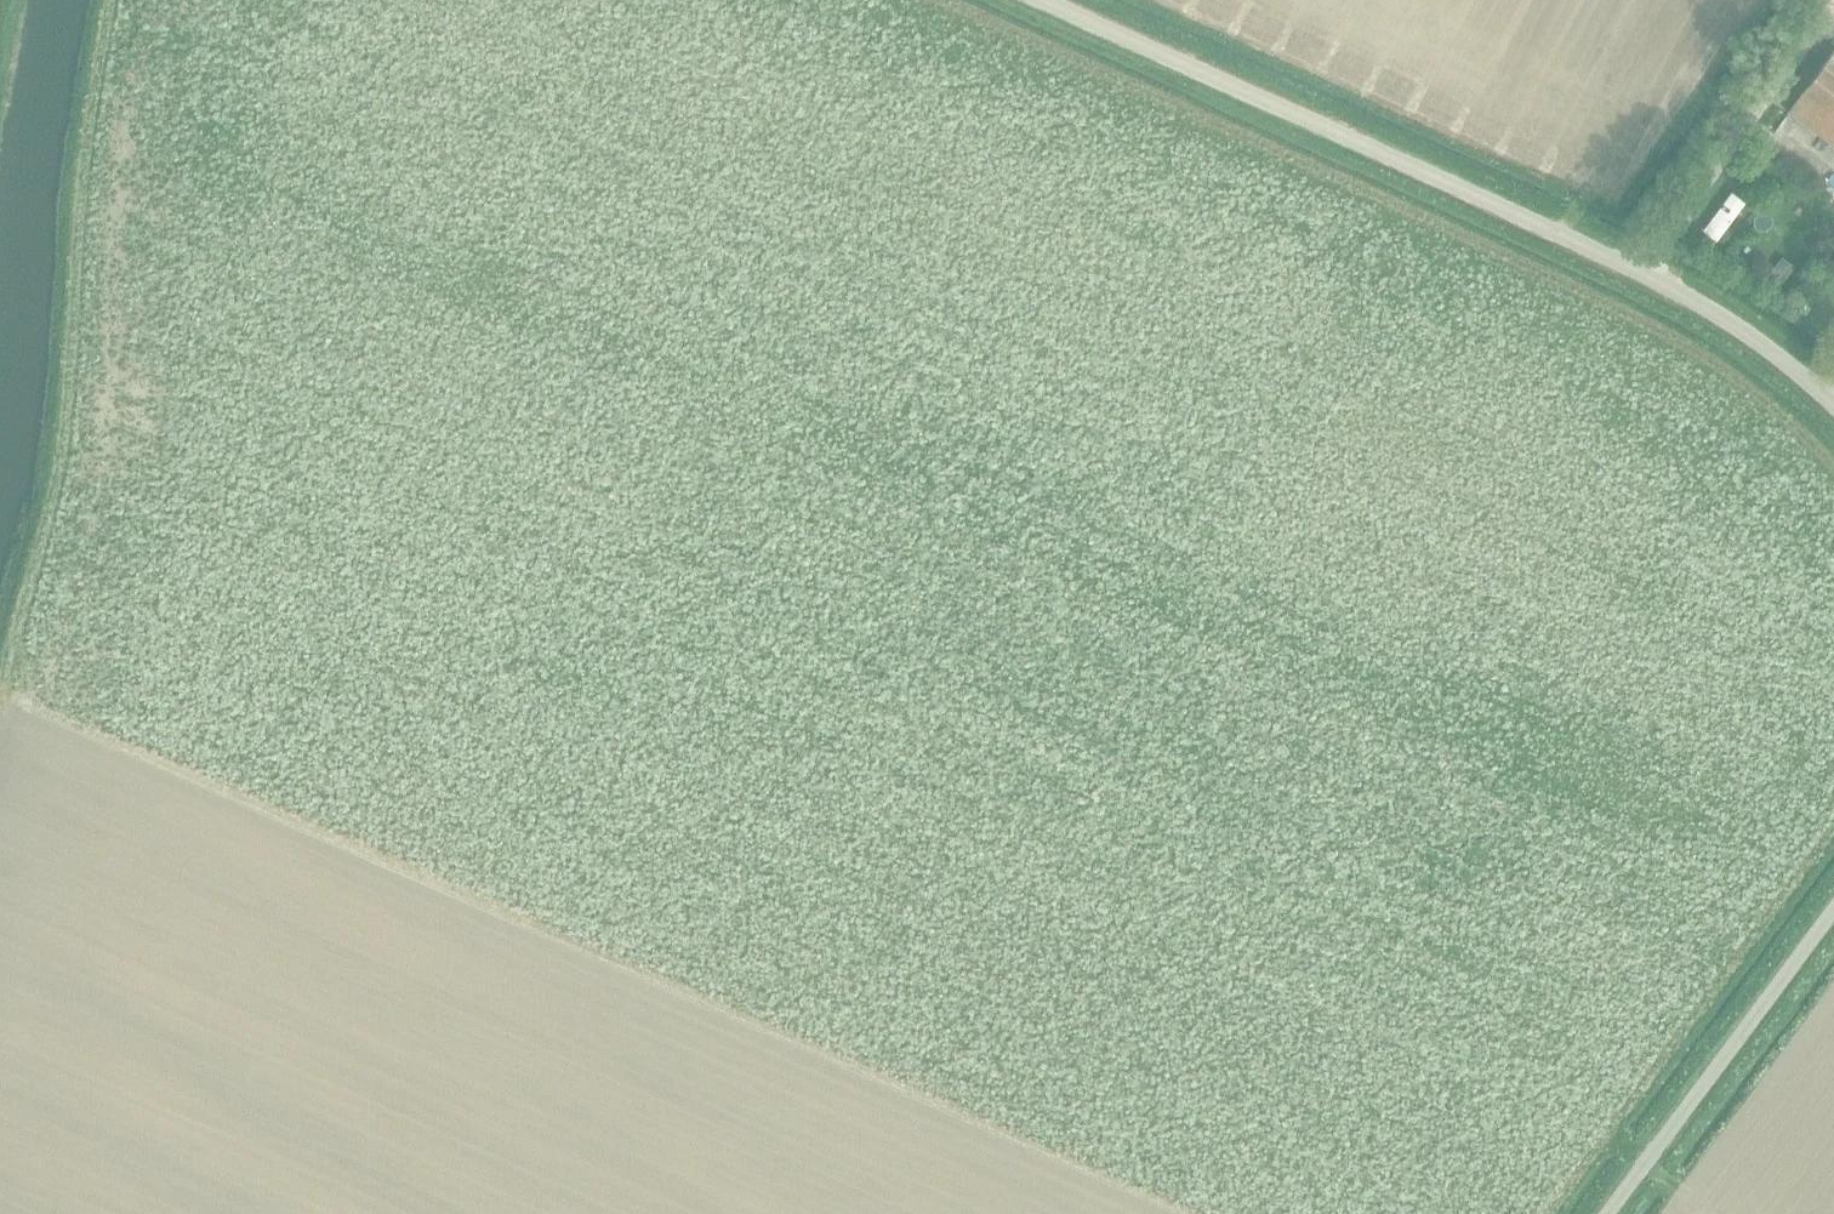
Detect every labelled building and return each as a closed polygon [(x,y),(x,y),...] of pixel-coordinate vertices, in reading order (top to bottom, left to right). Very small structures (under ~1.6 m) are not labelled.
[(1833,143),(1833,50),(1789,111),(1833,143)] [(1739,195),(1718,193),(1717,213),(1737,215),(1739,195)]
